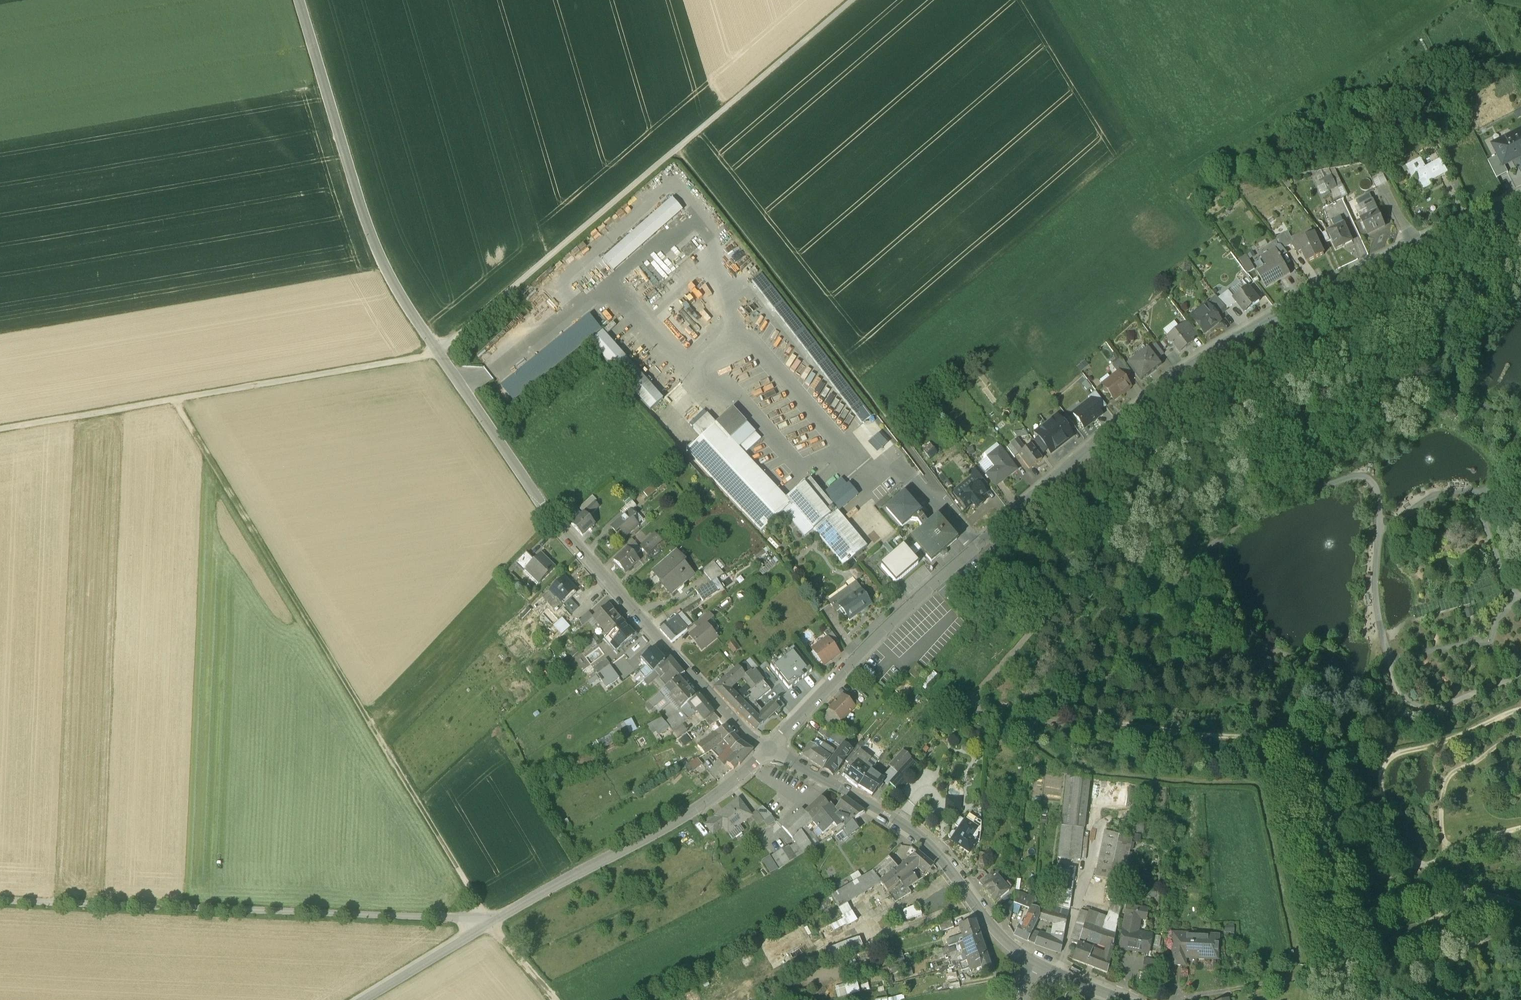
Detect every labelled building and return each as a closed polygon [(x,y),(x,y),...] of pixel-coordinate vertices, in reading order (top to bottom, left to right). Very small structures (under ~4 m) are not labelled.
[(1493,143),(1499,154),(1504,164),(1520,155),(1520,128),(1493,143)] [(1504,164),(1499,154),(1488,160),(1497,177),(1508,172),(1504,164)] [(1433,163),(1425,167),(1420,157),(1405,165),(1409,173),(1413,171),(1423,191),(1432,186),(1430,182),(1440,176),(1439,173),(1446,170),(1441,161),(1434,165),(1433,163)] [(1377,185),(1388,180),(1383,171),(1373,176),(1377,185)] [(1333,195),(1340,192),(1333,177),(1327,180),(1333,195)] [(1365,203),(1373,199),(1370,193),(1357,199),(1359,205),(1365,203)] [(672,199),(603,260),(613,271),(682,211),(672,199)] [(1378,210),(1373,199),(1365,203),(1367,207),(1358,211),(1367,233),(1385,225),(1378,210)] [(1352,240),(1341,215),(1332,220),(1334,226),(1327,229),(1335,247),(1352,240)] [(1293,240),(1288,229),(1275,235),(1283,246),(1293,241),(1293,240)] [(1298,251),(1302,249),(1307,260),(1324,253),(1314,231),(1293,240),(1298,251)] [(1275,246),(1260,254),(1266,264),(1257,269),(1264,283),(1289,270),(1278,250),(1275,246)] [(871,416),(761,274),(752,281),(862,423),(871,416)] [(1248,284),(1234,295),(1237,300),(1245,309),(1259,298),(1248,284)] [(1234,295),(1228,289),(1218,297),(1227,308),(1237,300),(1234,295)] [(1218,297),(1217,295),(1208,303),(1217,315),(1227,308),(1218,297)] [(1207,302),(1199,308),(1200,311),(1193,317),(1203,330),(1206,330),(1220,319),(1208,303),(1207,302)] [(518,400),(590,342),(602,331),(589,316),(505,385),(518,400)] [(1197,332),(1187,320),(1181,325),(1191,338),(1191,337),(1197,332)] [(1181,325),(1167,336),(1168,337),(1168,340),(1169,342),(1172,342),(1179,351),(1193,340),(1191,337),(1191,338),(1181,325)] [(663,399),(602,331),(590,342),(650,410),(663,399)] [(1149,347),(1147,349),(1156,360),(1157,358),(1161,356),(1164,353),(1156,342),(1149,347)] [(1148,346),(1127,362),(1141,380),(1161,364),(1157,358),(1156,360),(1147,349),(1149,347),(1148,346)] [(1131,373),(1120,359),(1112,364),(1118,372),(1119,371),(1125,378),(1128,375),(1131,373)] [(1118,372),(1103,384),(1104,385),(1103,386),(1103,388),(1106,391),(1108,392),(1109,391),(1114,398),(1130,386),(1125,378),(1119,371),(1118,372)] [(1091,398),(1099,409),(1106,404),(1096,390),(1088,395),(1091,398)] [(1074,412),(1084,426),(1102,413),(1099,409),(1091,398),(1074,412)] [(747,422),(733,407),(716,423),(717,423),(730,438),(747,422)] [(1060,418),(1057,414),(1046,423),(1062,443),(1073,434),(1070,431),(1060,418)] [(1076,427),(1066,414),(1060,418),(1070,431),(1072,429),(1076,427)] [(730,438),(717,423),(687,450),(762,531),(784,511),(791,504),(786,499),(730,438)] [(1062,443),(1046,423),(1035,432),(1038,436),(1048,448),(1051,451),(1062,443)] [(880,435),(872,443),(878,450),(887,443),(880,435)] [(1048,448),(1038,436),(1033,440),(1043,452),(1048,448)] [(1017,439),(1011,443),(1019,454),(1023,451),(1020,447),(1022,446),(1017,439)] [(1017,468),(995,442),(983,452),(994,465),(988,470),(998,483),(1017,468)] [(930,443),(922,449),(929,458),(937,453),(930,443)] [(1019,454),(1011,443),(1007,447),(1015,457),(1019,454),(1018,454),(1019,454)] [(1019,454),(1018,454),(1019,454),(1029,468),(1042,458),(1031,444),(1023,451),(1019,454)] [(987,482),(976,468),(970,473),(972,475),(977,481),(981,487),(985,484),(987,482)] [(972,475),(954,488),(954,491),(958,496),(977,481),(972,475)] [(828,500),(810,478),(786,499),(791,504),(792,502),(798,509),(805,503),(809,508),(810,508),(809,509),(815,515),(816,516),(815,516),(821,523),(822,524),(814,530),(818,535),(843,566),(867,546),(837,511),(828,500)] [(841,480),(826,493),(830,497),(845,485),(841,480)] [(977,481),(958,496),(967,507),(973,502),(975,505),(982,500),(979,497),(986,492),(981,487),(977,481)] [(848,483),(828,500),(837,511),(857,495),(848,483)] [(653,485),(644,493),(648,498),(657,490),(653,485)] [(920,510),(904,492),(886,508),(902,526),(910,519),(919,512),(920,510)] [(579,507),(584,513),(587,516),(598,507),(590,498),(579,507)] [(632,501),(620,511),(624,516),(631,510),(631,511),(636,507),(632,501)] [(805,503),(798,509),(792,502),(791,504),(784,511),(791,519),(805,536),(821,523),(815,516),(816,516),(815,515),(809,509),(810,508),(809,508),(805,503)] [(624,516),(612,527),(617,533),(620,531),(625,536),(638,525),(633,519),(636,517),(631,511),(631,510),(624,516)] [(929,522),(919,512),(910,519),(917,520),(923,527),(929,522)] [(584,513),(572,524),(583,536),(595,525),(587,516),(584,513)] [(923,527),(912,537),(918,544),(922,548),(932,560),(940,552),(942,554),(944,555),(947,552),(947,549),(946,548),(957,538),(937,515),(929,522),(923,527)] [(655,534),(640,547),(647,555),(662,541),(655,534)] [(918,544),(909,552),(913,556),(922,548),(918,544)] [(881,565),(896,582),(918,563),(913,556),(909,552),(903,546),(881,565)] [(628,548),(614,561),(620,567),(626,573),(639,561),(628,548)] [(677,551),(657,568),(665,577),(660,581),(671,594),(694,574),(683,562),(685,561),(677,551)] [(526,553),(515,564),(523,573),(527,569),(527,568),(534,561),(526,553)] [(542,553),(540,555),(546,562),(548,560),(542,553)] [(546,562),(540,555),(534,561),(527,568),(527,569),(541,582),(556,567),(548,560),(546,562)] [(714,563),(704,572),(712,582),(723,574),(714,563)] [(508,570),(503,575),(513,586),(519,581),(508,570)] [(565,577),(563,579),(543,598),(556,612),(562,606),(571,598),(576,593),(574,591),(576,589),(565,577)] [(712,582),(696,592),(703,601),(718,591),(712,582)] [(826,603),(829,601),(849,587),(845,582),(825,595),(822,598),(826,603)] [(870,602),(856,582),(849,587),(852,591),(851,591),(853,594),(838,604),(841,608),(849,620),(859,613),(857,610),(870,602)] [(849,587),(829,601),(837,611),(841,608),(838,604),(853,594),(851,591),(852,591),(849,587)] [(822,598),(825,595),(822,591),(809,601),(816,610),(826,603),(822,598)] [(571,598),(562,606),(570,616),(579,607),(571,598)] [(608,605),(593,618),(608,636),(610,634),(623,622),(608,605)] [(708,612),(694,623),(698,628),(705,622),(706,623),(712,618),(708,612)] [(588,613),(583,617),(580,621),(582,627),(593,618),(588,613)] [(676,616),(660,629),(672,642),(687,629),(676,616)] [(623,622),(610,634),(615,640),(613,641),(618,648),(633,634),(623,622)] [(698,628),(689,635),(701,650),(717,637),(706,623),(705,622),(698,628)] [(839,641),(829,628),(824,632),(828,637),(834,645),(839,641)] [(589,641),(594,647),(602,640),(596,634),(589,641)] [(834,645),(828,637),(812,649),(824,664),(839,653),(834,645)] [(735,641),(728,645),(734,652),(740,647),(735,641)] [(812,671),(793,647),(770,665),(788,688),(812,671)] [(647,651),(643,655),(644,657),(641,660),(648,668),(652,673),(655,670),(658,667),(665,661),(654,648),(649,653),(647,651)] [(574,660),(578,666),(586,659),(582,653),(574,660)] [(665,661),(658,667),(664,674),(667,671),(672,676),(674,678),(683,673),(670,657),(665,661)] [(606,660),(593,669),(598,674),(610,666),(606,660)] [(751,671),(746,664),(741,669),(745,675),(747,673),(748,673),(751,671)] [(917,664),(909,673),(917,681),(925,672),(917,664)] [(607,687),(619,678),(610,666),(598,674),(607,687)] [(739,666),(729,675),(736,683),(738,681),(745,675),(741,669),(739,666)] [(664,674),(658,667),(655,670),(658,674),(660,677),(664,674)] [(646,678),(647,677),(652,673),(648,668),(641,674),(646,678)] [(755,669),(752,672),(751,671),(748,673),(747,673),(745,675),(738,681),(745,689),(748,693),(763,680),(755,669)] [(652,673),(647,677),(650,681),(658,674),(655,670),(652,673)] [(664,674),(660,677),(665,683),(672,676),(667,671),(664,674)] [(934,671),(922,684),(927,688),(938,675),(934,671)] [(729,675),(714,688),(723,697),(730,689),(736,683),(729,675)] [(599,680),(599,679),(596,676),(588,682),(591,686),(599,680)] [(679,676),(664,689),(676,704),(692,691),(679,676)] [(748,693),(747,693),(749,695),(752,698),(760,692),(768,686),(763,680),(748,693)] [(777,697),(768,686),(760,692),(769,703),(771,701),(777,697)] [(737,697),(730,689),(723,697),(736,711),(744,704),(742,701),(737,697)] [(745,689),(737,697),(742,701),(749,695),(747,693),(748,693),(745,689)] [(692,691),(676,704),(681,709),(696,696),(692,691)] [(699,694),(688,704),(695,712),(699,709),(702,713),(710,708),(699,694)] [(858,702),(849,694),(845,698),(854,706),(858,702)] [(749,695),(742,701),(744,704),(746,706),(753,699),(752,698),(749,695)] [(845,698),(842,695),(830,708),(842,719),(854,706),(845,698)] [(769,703),(756,716),(757,717),(750,725),(756,731),(774,712),(778,709),(778,708),(774,705),(779,699),(777,697),(771,701),(769,703)] [(784,705),(779,699),(774,705),(778,708),(778,709),(779,710),(784,705)] [(955,700),(947,708),(950,711),(958,703),(955,700)] [(756,716),(746,706),(744,704),(736,711),(750,725),(757,717),(756,716)] [(710,708),(702,713),(706,718),(714,713),(710,708)] [(842,719),(830,708),(825,714),(825,718),(833,725),(836,725),(842,719)] [(665,723),(672,732),(686,720),(678,711),(665,723)] [(714,712),(714,713),(706,718),(703,720),(714,734),(726,726),(714,712)] [(647,725),(647,726),(654,734),(656,732),(659,735),(669,728),(661,718),(647,725)] [(598,751),(637,730),(631,720),(617,727),(619,730),(594,743),(598,751)] [(681,725),(668,736),(673,742),(682,737),(688,732),(693,728),(694,727),(690,721),(683,727),(681,725)] [(823,724),(817,730),(825,738),(830,731),(823,724)] [(714,734),(705,740),(704,741),(706,744),(708,742),(713,748),(724,740),(733,733),(726,726),(714,734)] [(852,732),(846,726),(840,732),(847,737),(847,738),(852,732)] [(693,728),(688,732),(696,743),(703,738),(693,728)] [(840,732),(833,740),(833,739),(831,741),(838,747),(847,737),(840,732)] [(740,742),(733,733),(724,740),(732,750),(734,748),(738,752),(727,763),(734,769),(738,764),(740,765),(753,750),(740,742)] [(703,738),(696,743),(695,744),(702,754),(713,748),(708,742),(706,744),(704,741),(705,740),(703,738)] [(724,740),(713,748),(727,763),(738,752),(734,748),(732,750),(724,740)] [(851,750),(844,760),(849,763),(859,750),(860,750),(866,744),(861,740),(852,751),(851,750)] [(819,749),(810,743),(802,753),(811,760),(823,768),(830,756),(819,749)] [(822,744),(819,749),(830,756),(833,751),(822,744)] [(844,745),(837,754),(825,769),(833,775),(844,760),(851,750),(844,745)] [(528,756),(536,751),(532,746),(525,750),(528,756)] [(860,750),(859,750),(849,763),(848,766),(852,769),(858,761),(870,771),(873,767),(868,762),(871,759),(860,750)] [(911,760),(901,752),(897,756),(906,764),(911,760)] [(906,764),(897,756),(889,765),(893,769),(898,773),(906,764)] [(696,758),(685,764),(688,770),(699,763),(696,758)] [(906,764),(898,773),(899,774),(904,779),(917,765),(911,760),(906,764)] [(870,771),(858,761),(852,769),(845,778),(858,787),(870,771)] [(893,769),(884,780),(883,781),(888,785),(890,783),(898,773),(893,769)] [(884,780),(870,771),(858,787),(872,796),(878,788),(879,789),(883,784),(882,783),(883,781),(884,780)] [(904,779),(899,774),(890,783),(900,793),(909,783),(904,779)] [(1067,774),(1057,855),(1085,857),(1087,828),(1091,777),(1067,774)] [(828,804),(821,797),(805,812),(813,822),(827,839),(834,834),(835,835),(842,830),(845,828),(835,815),(838,813),(829,804),(828,804)] [(864,812),(845,798),(837,807),(840,810),(851,821),(864,812)] [(738,799),(715,817),(716,818),(722,826),(728,833),(739,825),(751,816),(738,799)] [(961,800),(947,799),(946,814),(960,815),(961,800)] [(762,806),(756,811),(764,821),(772,815),(762,806)] [(781,824),(795,842),(804,853),(813,848),(804,836),(808,833),(805,829),(813,822),(805,812),(802,808),(781,824)] [(851,821),(840,810),(838,813),(835,815),(845,828),(850,824),(849,822),(851,821)] [(716,818),(706,825),(713,833),(722,826),(716,818)] [(960,818),(958,819),(955,824),(955,826),(960,829),(965,821),(960,818)] [(981,823),(966,819),(965,821),(976,829),(976,830),(980,832),(981,823)] [(976,829),(965,821),(960,829),(956,834),(952,840),(952,841),(969,853),(976,843),(970,839),(976,830),(976,829)] [(855,831),(850,824),(845,828),(842,830),(847,837),(855,831)] [(739,825),(728,833),(732,839),(743,830),(739,825)] [(1132,839),(1104,831),(1096,875),(1110,878),(1123,881),(1132,839)] [(795,842),(782,850),(789,862),(804,853),(795,842)] [(918,851),(910,845),(904,853),(910,859),(918,851)] [(782,850),(770,857),(778,870),(782,867),(789,862),(782,850)] [(988,850),(978,850),(977,866),(987,867),(988,850)] [(918,851),(910,859),(899,869),(906,877),(911,873),(920,867),(916,864),(923,856),(918,851)] [(1019,855),(1012,854),(1010,865),(1017,866),(1019,855)] [(934,865),(923,856),(916,864),(920,867),(911,873),(917,881),(923,878),(934,865)] [(778,870),(770,857),(763,862),(771,873),(778,870)] [(872,872),(829,897),(837,910),(881,881),(892,874),(899,869),(888,858),(872,872)] [(1051,913),(1067,918),(1075,863),(1056,862),(1051,913)] [(899,869),(892,874),(898,883),(899,884),(902,881),(906,877),(899,869)] [(854,881),(862,876),(859,870),(851,875),(854,881)] [(982,889),(997,877),(993,872),(978,884),(982,889)] [(917,881),(911,873),(906,877),(902,881),(906,888),(907,889),(908,888),(917,881)] [(892,874),(881,881),(887,891),(895,886),(898,883),(892,874)] [(997,877),(982,889),(994,904),(1009,891),(997,877)] [(1123,881),(1110,878),(1109,887),(1111,888),(1109,900),(1111,900),(1109,911),(1107,917),(1103,931),(1104,931),(1115,935),(1123,893),(1121,891),(1123,881)] [(895,886),(887,891),(889,894),(897,889),(895,886)] [(906,888),(899,892),(897,889),(889,894),(895,902),(911,893),(908,888),(907,889),(906,888)] [(1035,899),(1015,892),(1014,903),(1031,910),(1032,907),(1035,899)] [(883,908),(892,903),(889,899),(880,903),(883,908)] [(907,919),(923,913),(919,903),(903,909),(907,919)] [(1010,903),(1000,911),(1009,922),(1014,903),(1010,903)] [(1032,907),(1031,910),(1028,915),(1037,921),(1038,919),(1039,916),(1038,910),(1032,907)] [(1137,909),(1127,907),(1125,917),(1127,917),(1124,932),(1122,931),(1119,948),(1147,954),(1151,937),(1135,934),(1138,919),(1135,918),(1137,909)] [(853,910),(843,915),(848,925),(858,920),(853,910)] [(1051,913),(1038,910),(1039,916),(1038,919),(1054,923),(1052,936),(1063,940),(1067,918),(1051,913)] [(1070,941),(1078,944),(1080,938),(1084,924),(1088,912),(1080,910),(1070,941)] [(1084,924),(1103,931),(1107,917),(1088,912),(1084,924)] [(1037,921),(1028,915),(1023,924),(1022,927),(1032,933),(1037,921)] [(950,920),(937,925),(940,933),(953,928),(950,920)] [(975,921),(959,926),(963,938),(964,942),(980,937),(975,921)] [(1084,924),(1080,938),(1091,942),(1099,945),(1104,932),(1104,931),(1103,931),(1084,924)] [(1032,933),(1022,927),(1019,925),(1014,935),(1028,941),(1032,933)] [(1115,935),(1104,931),(1104,932),(1099,945),(1107,948),(1104,960),(1110,962),(1113,947),(1115,935)] [(1039,935),(1032,933),(1028,941),(1035,944),(1039,935)] [(1045,937),(1039,935),(1035,944),(1050,949),(1060,953),(1062,945),(1063,940),(1052,936),(1046,934),(1045,937)] [(1185,940),(1173,940),(1172,964),(1184,965),(1184,958),(1217,960),(1218,936),(1185,934),(1185,940)] [(964,942),(963,942),(966,951),(963,952),(965,956),(966,959),(977,955),(976,952),(985,949),(980,937),(964,942)] [(957,938),(946,941),(948,947),(959,944),(958,940),(957,938)] [(1091,942),(1080,938),(1078,944),(1089,948),(1091,942)] [(848,944),(829,950),(834,963),(852,956),(848,944)] [(1078,944),(1073,960),(1087,965),(1090,956),(1092,949),(1089,948),(1078,944)] [(956,947),(941,951),(943,959),(958,955),(956,947)] [(977,955),(966,959),(968,966),(979,963),(978,960),(987,957),(985,949),(976,952),(977,955)] [(903,953),(891,956),(893,964),(905,960),(903,953)] [(1097,958),(1090,956),(1087,965),(1093,968),(1097,958)] [(987,957),(978,960),(979,963),(981,968),(982,972),(991,969),(987,957)] [(1104,960),(1097,958),(1093,968),(1107,973),(1110,962),(1104,960)] [(1158,963),(1145,961),(1143,973),(1156,975),(1158,963)] [(904,962),(888,967),(891,975),(898,973),(903,971),(906,970),(904,962)] [(979,963),(968,966),(970,972),(981,968),(979,963)] [(955,972),(944,976),(946,981),(957,978),(955,972)] [(1143,973),(1140,973),(1138,981),(1155,984),(1156,975),(1143,973)] [(857,981),(846,984),(849,995),(860,992),(857,981)] [(959,981),(947,985),(949,990),(961,988),(959,981)] [(847,990),(837,992),(838,999),(849,996),(847,990)]
